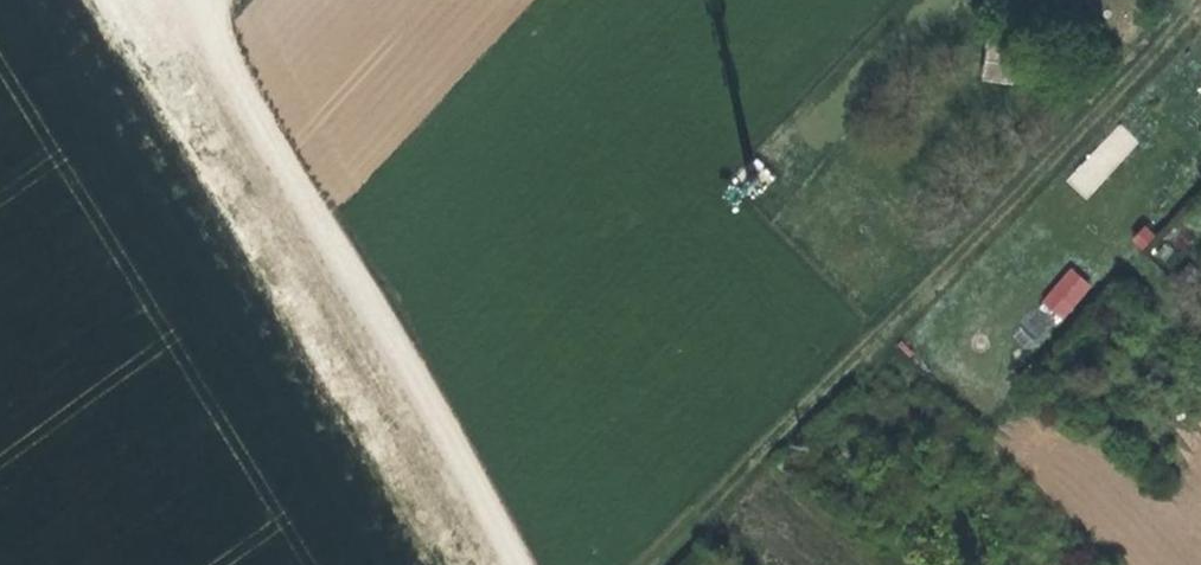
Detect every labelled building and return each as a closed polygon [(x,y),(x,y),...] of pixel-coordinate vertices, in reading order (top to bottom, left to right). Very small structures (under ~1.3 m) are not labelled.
[(992,43),(986,79),(1014,81),(1018,46),(992,43)] [(1183,96),(1193,107),(1200,99),(1200,77),(1183,96)] [(1123,155),(1136,142),(1121,127),(1108,139),(1123,155)] [(1070,266),(1038,302),(1060,322),(1092,286),(1070,266)]
